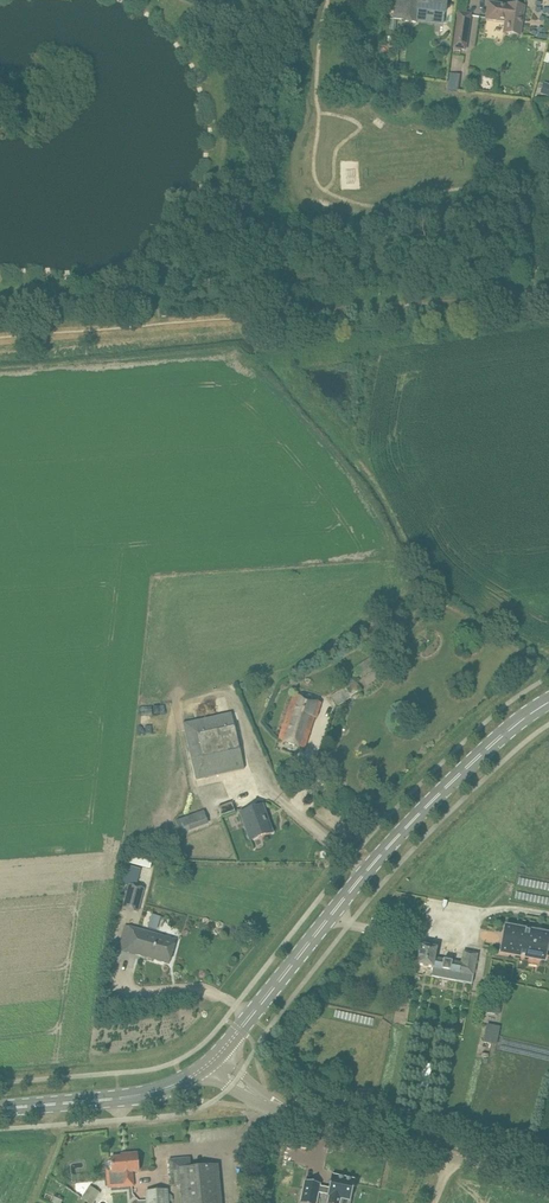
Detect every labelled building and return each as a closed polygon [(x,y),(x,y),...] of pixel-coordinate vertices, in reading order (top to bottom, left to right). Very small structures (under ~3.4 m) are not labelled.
[(393,19),(396,20),(401,20),(416,22),(418,10),(445,13),(446,7),(447,0),(404,0),(404,1),(404,2),(396,1),(394,16),(393,19)] [(520,35),(523,18),(525,6),(508,4),(508,5),(489,2),(487,14),(486,19),(506,21),(504,33),(520,35)] [(459,13),(454,48),(465,50),(471,14),(459,13)] [(448,26),(444,21),(438,23),(437,29),(442,33),(447,31),(448,26)] [(448,89),(459,90),(461,74),(450,73),(448,89)] [(544,82),(540,93),(548,96),(548,84),(544,82)] [(361,677),(377,667),(371,657),(355,667),(361,677)] [(337,706),(362,690),(356,681),(346,688),(346,687),(331,696),(337,706)] [(322,703),(311,699),(294,694),(278,739),(305,748),(315,717),(317,718),(322,703)] [(245,769),(242,757),(235,725),(234,725),(231,713),(184,723),(197,779),(245,769)] [(221,815),(234,811),(231,802),(218,807),(221,815)] [(270,833),(266,822),(265,817),(267,816),(263,805),(240,813),(250,840),(270,833)] [(204,810),(176,821),(181,834),(209,823),(204,810)] [(122,908),(138,912),(145,888),(129,884),(122,908)] [(157,928),(161,915),(154,913),(150,926),(157,928)] [(169,964),(176,940),(125,925),(118,949),(169,964)] [(544,959),(548,936),(506,928),(502,950),(544,959)] [(437,947),(433,947),(421,944),(418,964),(433,967),(431,977),(458,982),(458,981),(472,983),(474,975),(478,954),(463,951),(461,963),(435,958),(437,947)] [(488,1023),(485,1042),(498,1044),(501,1025),(488,1023)] [(128,1156),(111,1157),(112,1169),(107,1169),(108,1188),(134,1186),(133,1172),(139,1171),(137,1153),(127,1153),(128,1156)] [(220,1176),(219,1164),(191,1166),(191,1161),(187,1158),(169,1160),(172,1185),(181,1185),(182,1202),(222,1202),(220,1176)] [(328,1202),(341,1202),(342,1198),(351,1200),(355,1179),(333,1174),(330,1188),(329,1195),(329,1196),(330,1196),(328,1202)] [(301,1202),(317,1202),(319,1193),(329,1195),(330,1188),(320,1186),(321,1184),(305,1180),(301,1202)] [(168,1189),(146,1191),(146,1202),(169,1202),(168,1189)] [(86,1191),(81,1198),(89,1202),(94,1202),(97,1199),(86,1191)]
